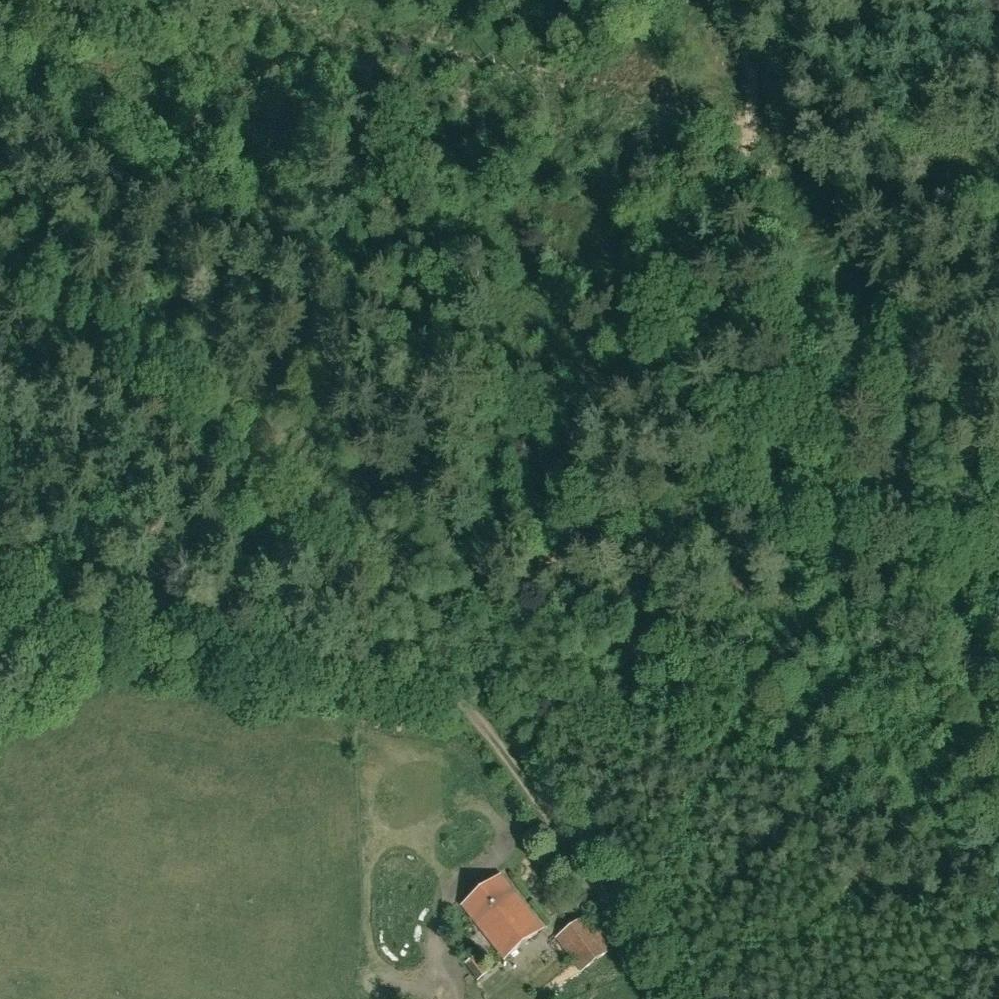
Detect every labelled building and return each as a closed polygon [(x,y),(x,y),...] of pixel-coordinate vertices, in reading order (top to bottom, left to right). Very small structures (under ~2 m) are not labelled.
[(505,959),(542,929),(500,876),(462,905),(505,959)] [(581,971),(610,950),(585,917),(556,938),(581,971)] [(477,980),(489,971),(475,954),(464,964),(477,980)]
